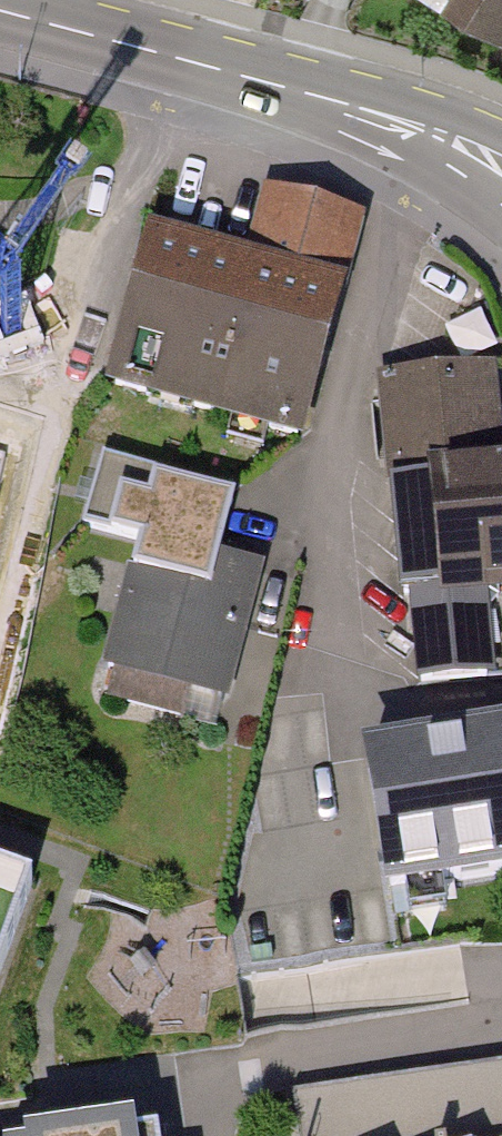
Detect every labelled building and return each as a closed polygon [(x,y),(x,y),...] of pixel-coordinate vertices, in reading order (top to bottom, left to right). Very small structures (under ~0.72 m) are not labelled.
[(501,53),(501,0),(421,0),(501,53)] [(96,387),(291,441),(351,226),(254,200),(233,273),(136,246),(96,387)] [(478,368),(364,382),(376,477),(490,463),(478,368)] [(147,484),(145,467),(91,457),(78,526),(137,537),(147,484)] [(406,482),(414,599),(501,593),(501,475),(406,482)] [(233,506),(147,484),(137,537),(97,676),(213,706),(249,570),(218,562),(233,506)] [(402,605),(410,687),(485,680),(477,599),(402,605)] [(365,747),(384,892),(501,876),(501,729),(365,747)] [(0,856),(0,938),(27,866),(0,856)] [(269,1093),(275,1135),(501,1135),(501,1060),(269,1093)] [(147,1099),(16,1118),(18,1132),(0,1134),(0,1135),(152,1135),(147,1099)]
